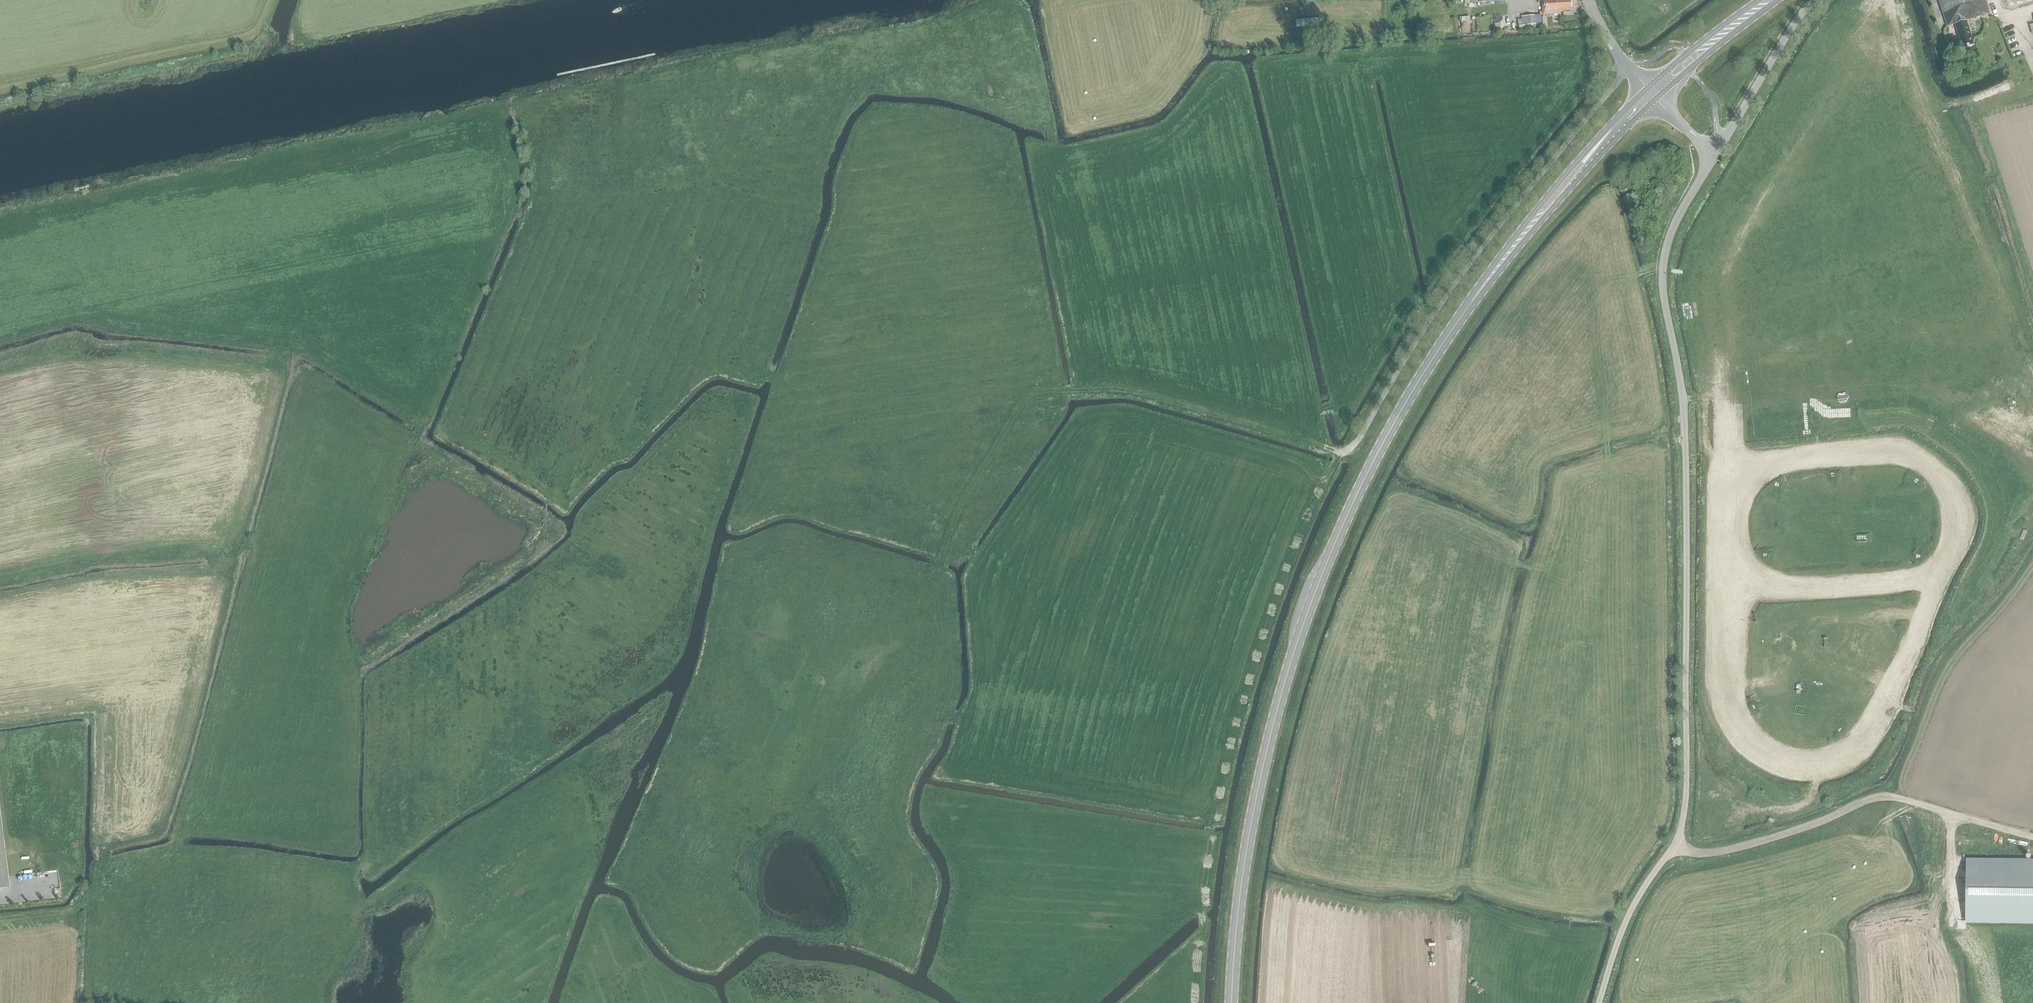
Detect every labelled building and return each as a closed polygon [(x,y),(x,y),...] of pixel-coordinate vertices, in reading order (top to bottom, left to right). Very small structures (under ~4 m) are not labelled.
[(1543,14),(1560,13),(1559,11),(1570,10),(1569,0),(1542,0),(1543,14)] [(1985,0),(1939,0),(1947,27),(1955,24),(1963,49),(1974,46),(1966,21),(1990,14),(1985,0)] [(1535,24),(1534,16),(1521,17),(1522,26),(1535,24)] [(1295,26),(1322,24),(1322,17),(1295,19),(1295,26)] [(1966,861),(1965,921),(2032,922),(2032,862),(1966,861)]
